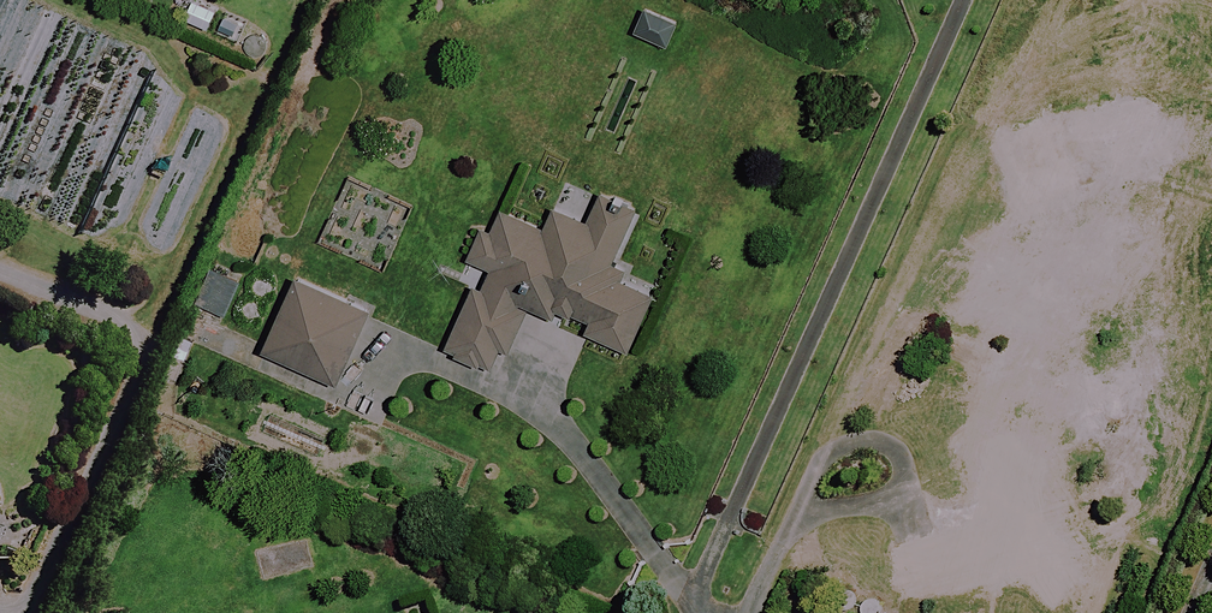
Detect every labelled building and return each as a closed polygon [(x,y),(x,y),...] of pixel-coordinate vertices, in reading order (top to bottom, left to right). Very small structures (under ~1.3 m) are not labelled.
[(679,25),(649,13),(638,37),(669,50),(679,25)] [(248,60),(250,61),(258,62),(260,62),(262,61),(264,60),(266,58),(268,56),(269,54),(270,52),(271,49),(271,47),(270,44),(269,42),(268,39),(266,37),(264,36),(262,35),(260,34),(257,33),(255,33),(252,34),(250,35),(248,36),(246,38),(244,40),(243,42),(242,44),(242,47),(242,49),(242,52),(243,54),(244,56),(246,58),(248,60)] [(346,187),(336,210),(320,246),(384,273),(403,229),(410,215),(346,187)] [(632,354),(657,292),(613,272),(637,216),(569,188),(549,233),(494,210),(480,242),(471,263),(486,270),(450,353),(492,371),(502,348),(511,351),(529,309),(555,320),(559,311),(589,324),(584,334),(632,354)] [(246,283),(223,271),(204,307),(227,318),(246,283)] [(277,280),(256,276),(253,297),(274,301),(277,280)] [(374,312),(300,279),(268,353),(342,385),(374,312)]
